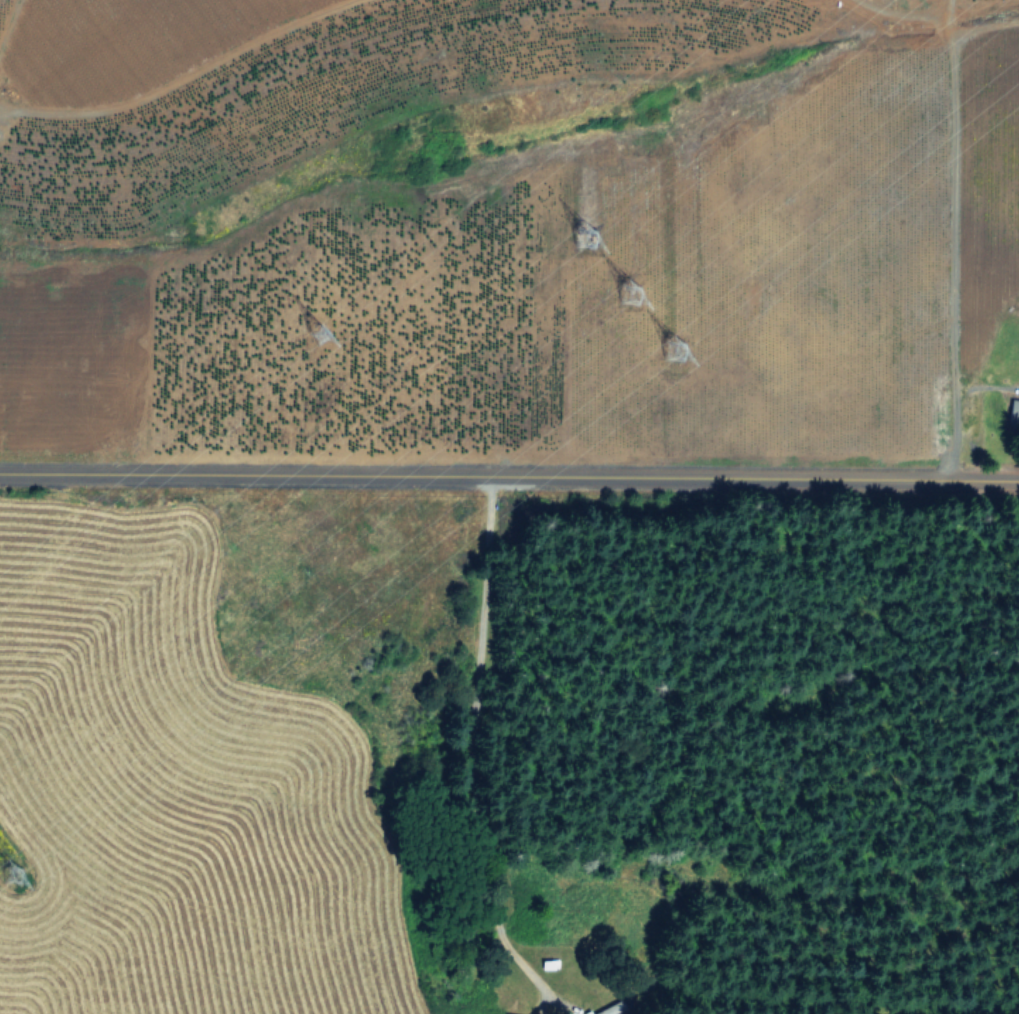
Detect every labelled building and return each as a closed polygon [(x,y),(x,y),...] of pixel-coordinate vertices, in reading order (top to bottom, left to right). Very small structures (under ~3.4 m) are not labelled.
[(1011,399),(1008,419),(1018,420),(1018,400),(1011,399)] [(618,1010),(614,1002),(593,1013),(594,1013),(611,1013),(618,1010)]
